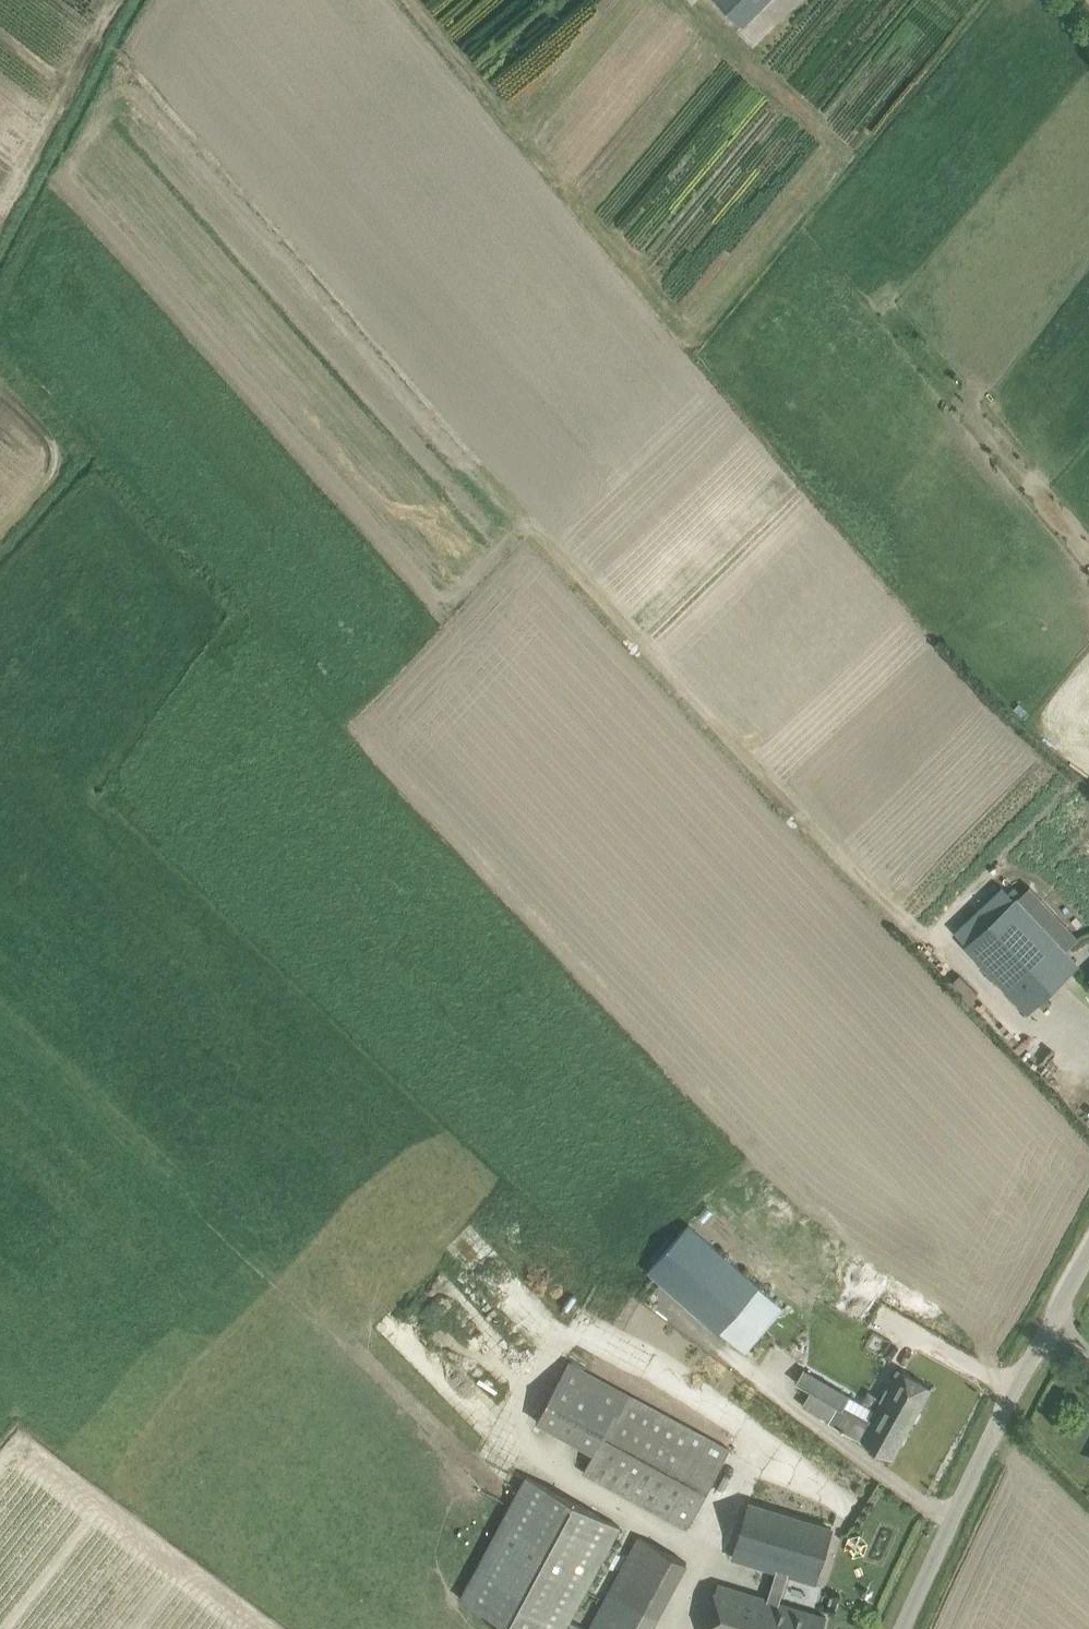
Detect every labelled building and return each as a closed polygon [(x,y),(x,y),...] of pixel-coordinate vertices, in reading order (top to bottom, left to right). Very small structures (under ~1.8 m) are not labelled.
[(743,26),(768,0),(717,0),(743,26)] [(1078,938),(1030,886),(1021,894),(1014,886),(1007,892),(1002,886),(953,931),(965,944),(963,946),(1026,1014),(1080,963),(1067,949),(1078,938)] [(758,1353),(750,1346),(784,1308),(687,1224),(647,1270),(718,1332),(719,1331),(752,1360),(758,1353)] [(776,1327),(787,1332),(793,1319),(783,1314),(776,1327)] [(536,1421),(593,1453),(582,1473),(686,1530),(730,1449),(569,1361),(536,1421)] [(829,1421),(873,1447),(892,1458),(931,1387),(898,1369),(869,1422),(842,1407),(850,1393),(806,1369),(798,1382),(811,1389),(802,1405),(829,1421)] [(459,1599),(516,1628),(588,1628),(571,1620),(621,1527),(525,1475),(459,1599)] [(751,1506),(735,1558),(741,1560),(762,1566),(818,1583),(834,1531),(813,1525),(751,1506)] [(687,1562),(639,1537),(590,1628),(651,1628),(687,1562)] [(825,1616),(804,1610),(718,1584),(704,1628),(822,1628),(825,1616)]
